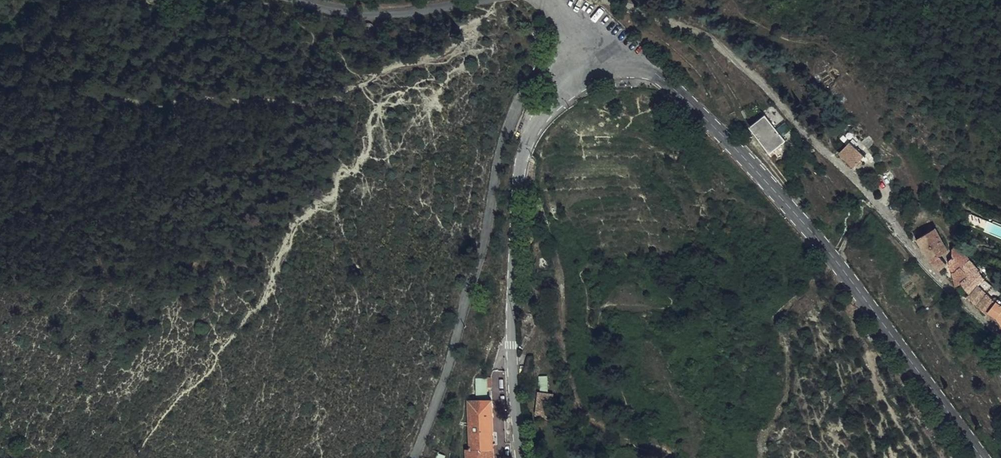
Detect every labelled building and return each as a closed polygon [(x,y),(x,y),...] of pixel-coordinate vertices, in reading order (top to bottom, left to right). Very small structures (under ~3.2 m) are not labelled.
[(355,44),(358,46),(362,47),(364,46),(366,43),(366,42),(367,38),(365,35),(362,33),(359,33),(356,34),(354,38),(354,41),(355,44)] [(787,149),(767,123),(752,134),(772,159),(787,149)] [(868,143),(862,150),(868,156),(875,150),(868,143)] [(841,159),(855,173),(865,163),(851,150),(841,159)] [(932,268),(941,277),(947,271),(947,270),(947,269),(947,268),(943,261),(950,256),(938,235),(920,245),(924,253),(920,256),(924,263),(928,261),(932,268)] [(525,244),(518,252),(521,260),(528,251),(525,244)] [(955,254),(954,259),(957,262),(964,276),(971,270),(971,267),(963,257),(965,255),(961,250),(955,254)] [(955,278),(955,284),(956,291),(961,286),(967,281),(964,276),(957,262),(952,266),(954,272),(955,278)] [(986,286),(971,270),(964,276),(967,281),(961,286),(972,301),(987,287),(986,286)] [(994,296),(987,287),(972,301),(970,304),(978,311),(988,301),(994,296)] [(988,301),(978,311),(988,321),(990,318),(994,313),(988,301)] [(1000,311),(1000,308),(1000,307),(999,307),(998,307),(997,307),(996,307),(995,308),(988,301),(994,313),(998,309),(1000,311)] [(994,313),(990,318),(997,323),(1000,321),(1000,311),(998,309),(994,313)] [(517,326),(517,340),(530,340),(529,325),(517,326)] [(481,385),(480,385),(470,386),(470,400),(470,403),(482,402),(481,397),(481,385)] [(551,402),(535,400),(533,422),(542,423),(550,421),(551,402)] [(464,452),(464,457),(489,457),(487,407),(465,407),(465,408),(466,452),(464,452)]
